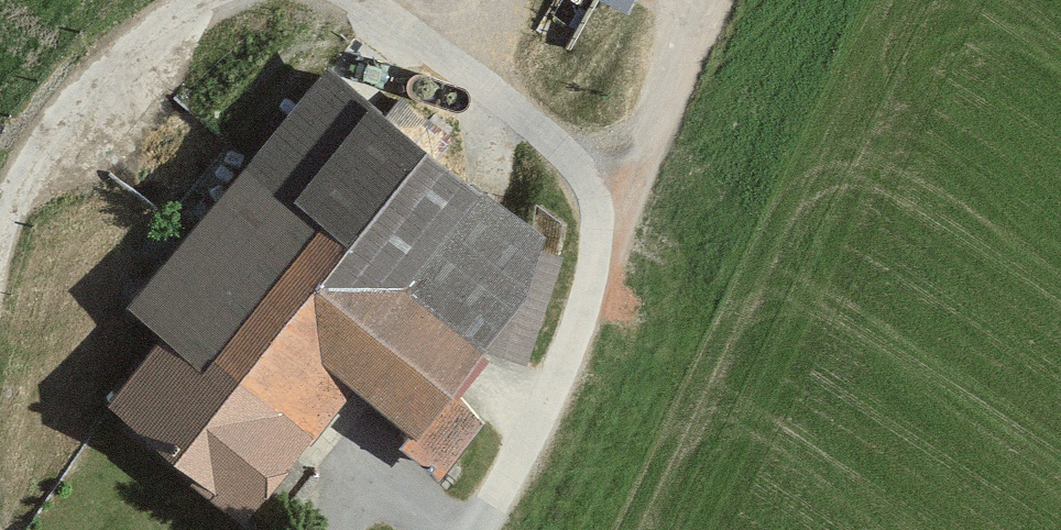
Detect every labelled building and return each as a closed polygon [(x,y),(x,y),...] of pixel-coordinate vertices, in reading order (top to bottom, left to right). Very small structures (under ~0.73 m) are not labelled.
[(624,9),(629,0),(608,0),(624,9)] [(585,247),(336,51),(135,305),(168,331),(113,401),(257,514),(356,388),(428,445),(585,247)]
